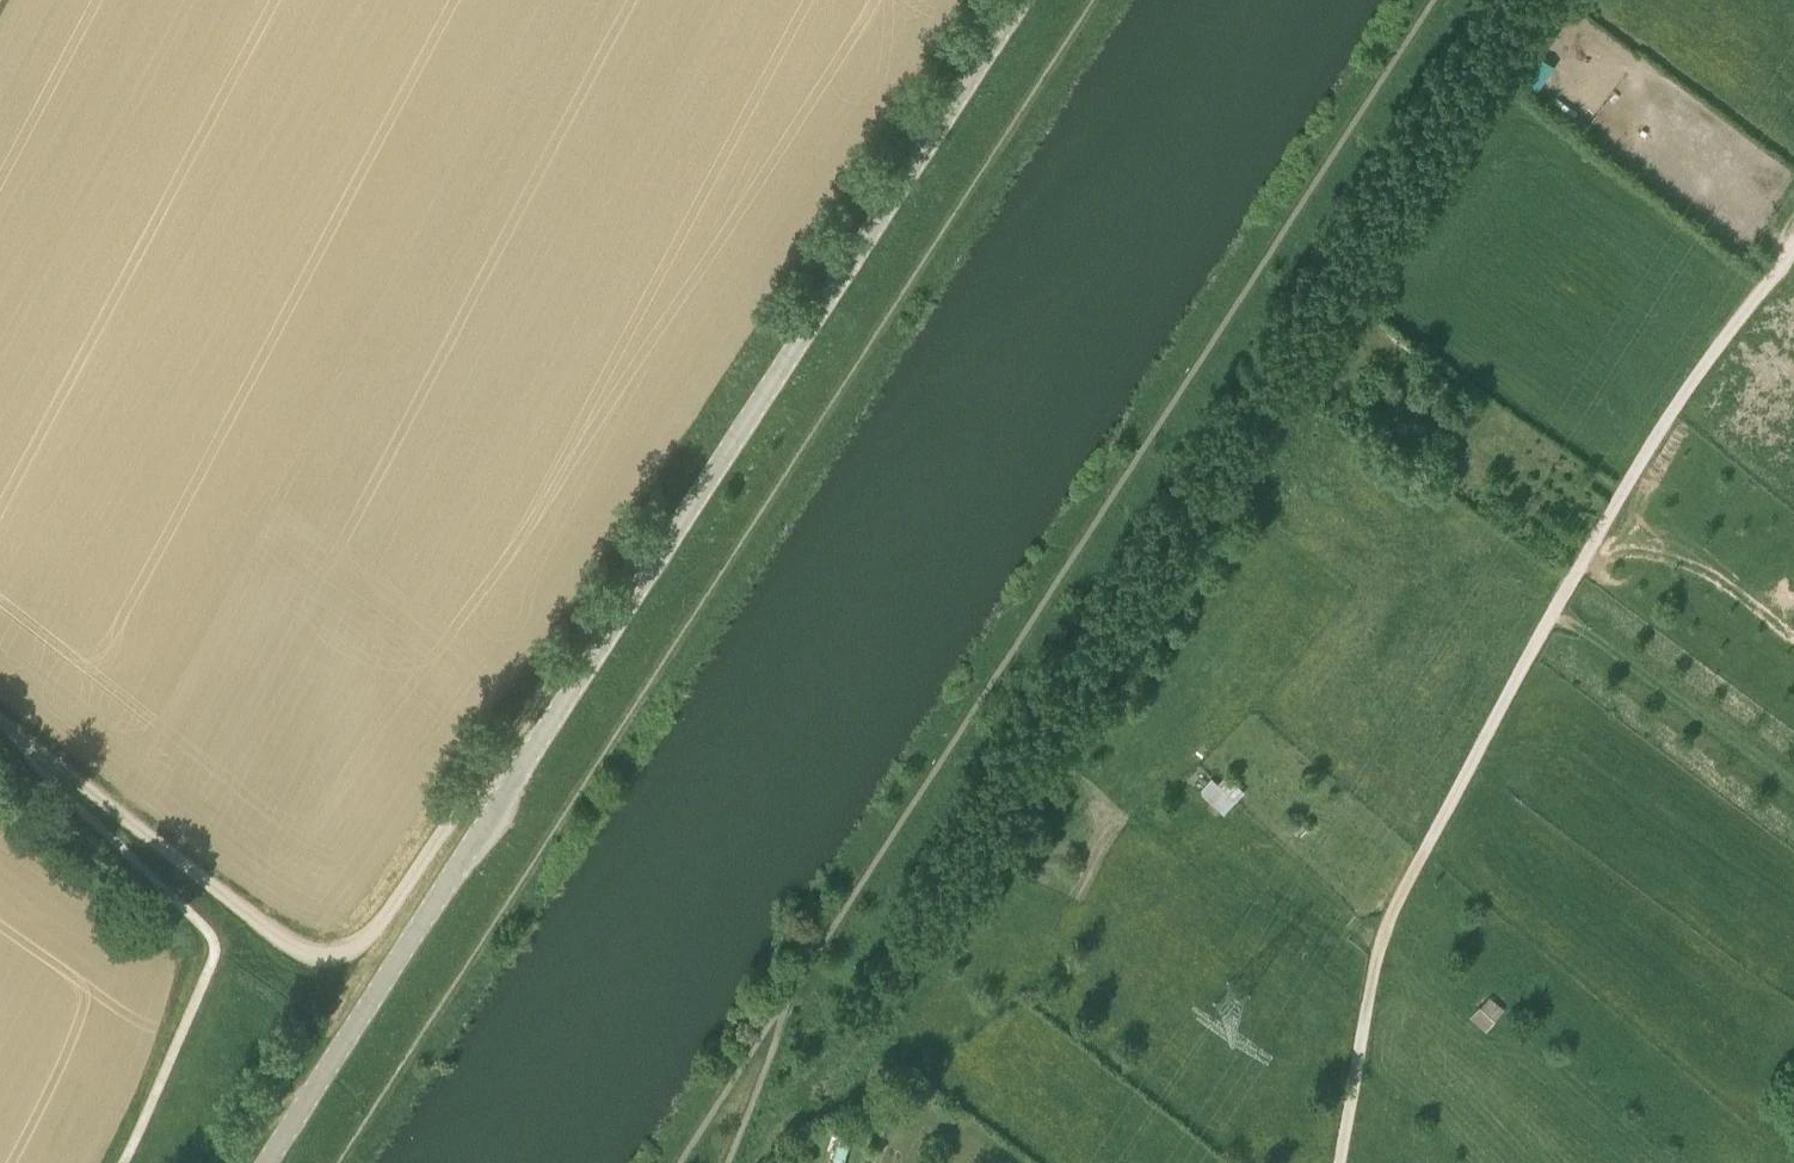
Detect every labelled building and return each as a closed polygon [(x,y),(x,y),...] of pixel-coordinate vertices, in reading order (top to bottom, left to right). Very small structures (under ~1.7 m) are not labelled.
[(1201,789),(1226,811),(1246,788),(1233,776),(1226,785),(1214,774),(1201,789)] [(1486,1030),(1498,1018),(1483,1004),(1470,1016),(1486,1030)]
